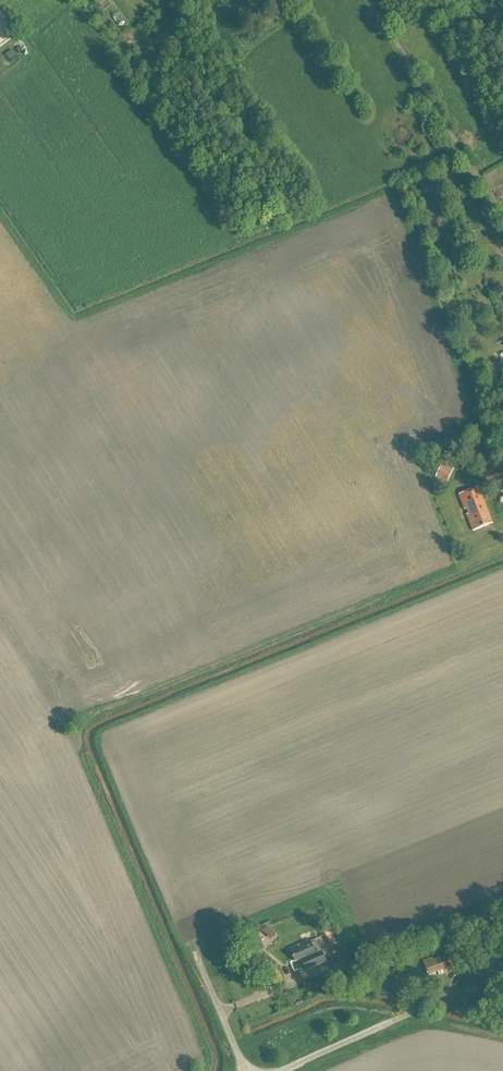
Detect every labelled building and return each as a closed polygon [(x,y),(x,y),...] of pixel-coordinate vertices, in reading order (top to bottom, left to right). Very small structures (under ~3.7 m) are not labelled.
[(474,96),(472,94),(475,92),(471,84),(463,89),(468,97),(469,96),(470,98),(474,96)] [(469,235),(475,232),(472,225),(466,228),(469,235)] [(448,484),(455,470),(443,465),(436,478),(448,484)] [(491,522),(479,489),(460,496),(465,511),(467,510),(469,515),(467,516),(473,532),(489,526),(488,523),(491,522)] [(266,924),(261,929),(271,939),(276,934),(266,924)] [(260,930),(256,934),(266,942),(270,939),(260,930)] [(315,955),(308,941),(289,949),(294,963),(301,960),(306,972),(325,963),(320,953),(315,955)] [(493,965),(490,955),(483,957),(487,968),(493,965)] [(342,956),(330,961),(335,973),(347,968),(342,956)] [(440,976),(454,971),(453,967),(462,964),(459,957),(450,961),(448,956),(435,961),(434,958),(423,962),(429,976),(439,972),(440,976)] [(489,994),(478,998),(481,1008),(492,1004),(489,994)]
